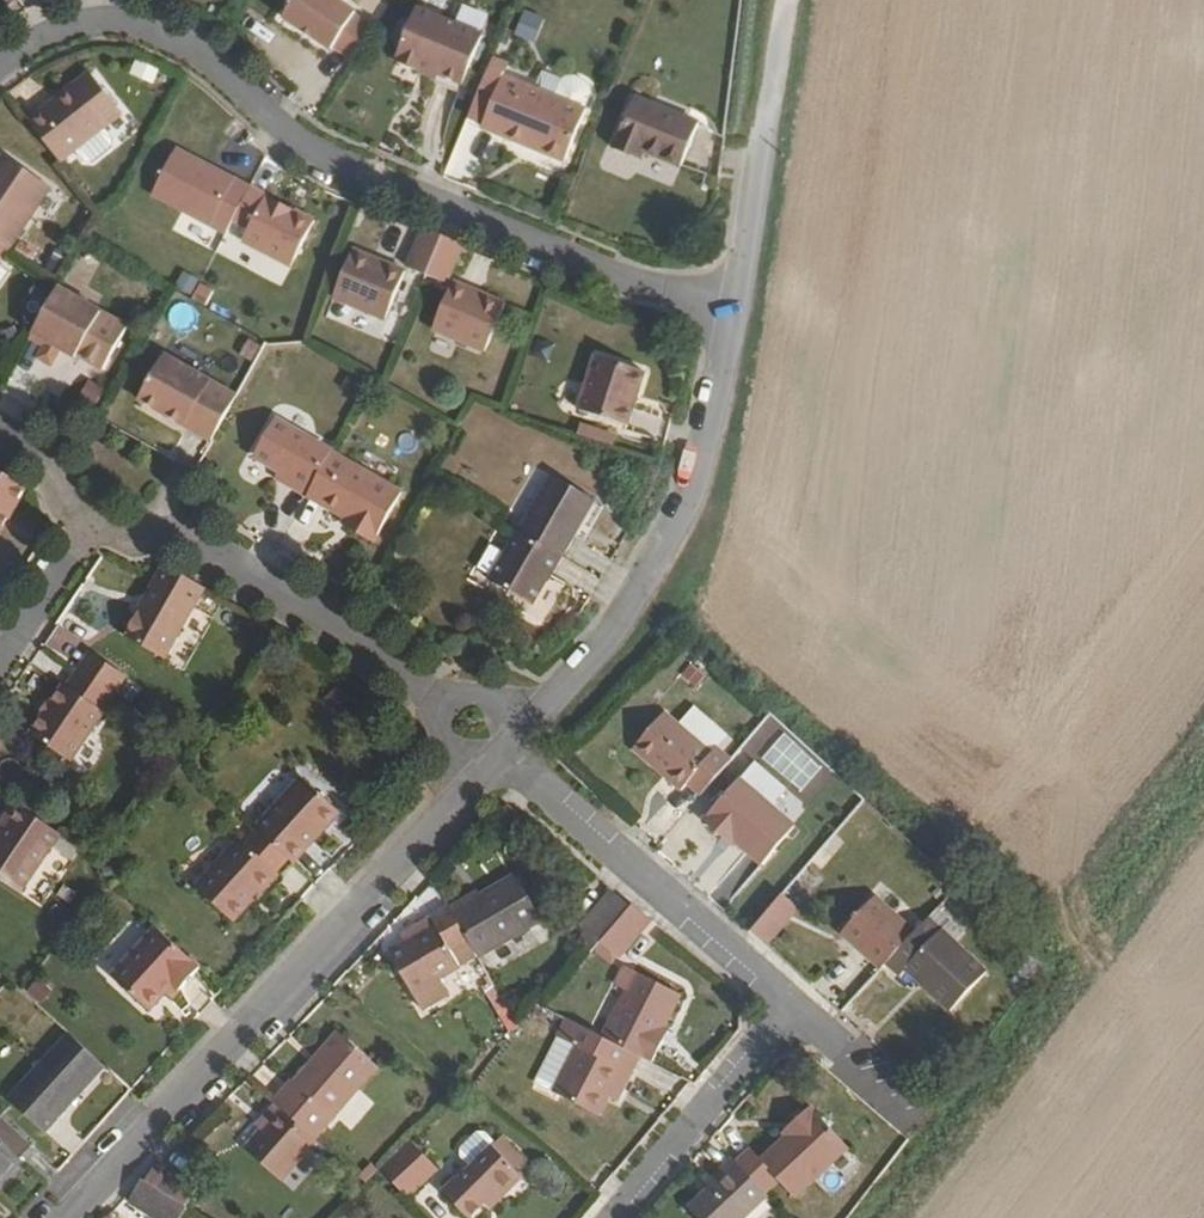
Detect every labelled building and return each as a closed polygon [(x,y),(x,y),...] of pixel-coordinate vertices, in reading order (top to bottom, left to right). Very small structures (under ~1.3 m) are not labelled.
[(353,63),(374,31),(328,0),(295,0),(281,21),(330,52),(331,50),(353,63)] [(354,3),(372,13),(379,0),(356,0),(354,3)] [(513,33),(535,42),(545,17),(523,8),(513,33)] [(462,86),(481,40),(415,12),(410,26),(400,28),(396,41),(399,51),(397,66),(419,75),(422,69),(440,77),(462,86)] [(438,83),(440,77),(422,69),(419,75),(438,83)] [(489,69),(468,119),(481,124),(500,78),(501,73),(489,69)] [(584,89),(579,79),(572,79),(564,79),(558,83),(532,72),(525,88),(578,110),(586,94),(584,89)] [(56,101),(25,124),(58,165),(120,118),(95,88),(95,86),(87,77),(71,89),(56,101)] [(584,113),(578,110),(525,88),(500,78),(481,124),(478,130),(524,148),(525,145),(565,160),(584,113)] [(681,170),(697,128),(632,101),(612,151),(640,162),(643,154),(681,170)] [(150,198),(224,236),(231,222),(248,191),(174,152),(150,198)] [(3,254),(47,190),(3,159),(0,163),(0,252),(3,254)] [(248,191),(231,222),(248,229),(242,244),(291,269),(313,224),(248,191)] [(441,240),(422,231),(406,269),(425,277),(441,240)] [(441,240),(425,277),(445,286),(461,248),(441,240)] [(352,254),(331,301),(383,323),(403,276),(352,254)] [(452,287),(432,333),(485,355),(504,309),(452,287)] [(56,290),(27,341),(44,350),(47,345),(57,351),(74,360),(75,358),(101,371),(126,330),(56,290)] [(47,345),(44,350),(54,355),(57,351),(47,345)] [(137,404),(208,445),(234,401),(162,360),(137,404)] [(591,372),(577,415),(625,430),(639,387),(591,372)] [(580,421),(577,432),(613,444),(617,432),(580,421)] [(290,492),(304,500),(329,456),(274,424),(251,462),(275,476),(293,485),(290,492)] [(329,456),(304,500),(343,522),(352,527),(349,532),(372,546),(399,496),(329,456)] [(272,482),(290,492),(293,485),(275,476),(272,482)] [(517,535),(558,559),(592,502),(550,476),(517,535)] [(0,477),(0,517),(1,515),(6,519),(11,510),(23,490),(0,477)] [(352,527),(343,522),(341,528),(349,532),(352,527)] [(531,606),(558,559),(517,535),(488,583),(531,606)] [(162,569),(150,588),(121,640),(158,664),(201,591),(162,569)] [(550,576),(534,605),(547,612),(564,583),(550,576)] [(688,663),(676,680),(692,690),(703,673),(688,663)] [(112,697),(78,674),(66,691),(62,690),(30,739),(69,765),(101,716),(100,714),(112,697)] [(701,795),(731,759),(716,747),(711,753),(663,711),(631,747),(679,790),(688,782),(701,795)] [(738,779),(701,821),(718,837),(723,832),(760,864),(793,828),(738,779)] [(298,783),(253,832),(287,863),(332,813),(298,783)] [(11,805),(0,821),(0,829),(15,808),(11,805)] [(495,813),(513,829),(521,820),(506,806),(495,813)] [(0,829),(0,884),(15,895),(55,835),(15,808),(0,829)] [(253,832),(248,828),(193,889),(227,920),(247,897),(270,871),(276,875),(287,863),(253,832)] [(270,871),(247,897),(252,901),(276,875),(270,871)] [(516,879),(479,900),(452,917),(477,961),(479,964),(543,926),(516,879)] [(474,894),(447,909),(449,912),(452,917),(479,900),(474,894)] [(629,909),(612,894),(579,930),(585,935),(596,945),(597,943),(629,909)] [(749,932),(765,946),(795,911),(779,897),(749,932)] [(841,934),(879,970),(885,964),(913,935),(873,897),(841,934)] [(618,960),(651,921),(631,905),(629,909),(597,943),(618,960)] [(452,917),(449,912),(433,921),(439,929),(392,957),(415,997),(441,982),(477,961),(452,917)] [(987,973),(927,919),(913,935),(885,964),(899,978),(905,970),(909,964),(927,982),(922,986),(950,1012),(987,973)] [(104,974),(140,936),(128,925),(93,963),(104,974)] [(198,970),(154,930),(109,979),(147,1014),(163,996),(171,988),(176,993),(198,970)] [(575,947),(586,956),(596,945),(585,935),(575,947)] [(905,970),(922,986),(927,982),(909,964),(905,970)] [(641,1059),(651,1063),(667,1032),(662,1030),(679,995),(623,968),(615,986),(624,992),(601,1039),(641,1059)] [(35,976),(24,992),(42,1004),(52,988),(35,976)] [(441,982),(415,997),(424,1013),(449,997),(441,982)] [(171,988),(163,996),(169,1001),(176,993),(171,988)] [(601,1039),(567,1021),(559,1038),(578,1048),(556,1093),(601,1116),(611,1097),(624,1070),(633,1074),(641,1059),(601,1039)] [(292,1084),(273,1105),(276,1107),(313,1141),(376,1070),(337,1035),(293,1086),(292,1084)] [(102,1070),(65,1036),(5,1102),(43,1136),(102,1070)] [(578,1048),(559,1038),(537,1083),(556,1093),(578,1048)] [(620,1103),(633,1074),(624,1070),(611,1097),(620,1103)] [(277,1181),(313,1141),(276,1107),(241,1149),(277,1181)] [(752,1154),(738,1168),(766,1199),(780,1185),(797,1202),(849,1152),(810,1111),(789,1133),(792,1136),(762,1165),(752,1154)] [(18,1163),(17,1161),(29,1147),(0,1121),(0,1182),(18,1163)] [(451,1163),(463,1176),(485,1154),(486,1152),(476,1140),(469,1140),(451,1156),(451,1163)] [(485,1154),(509,1176),(518,1167),(494,1143),(486,1152),(485,1154)] [(404,1144),(392,1157),(419,1183),(431,1171),(404,1144)] [(509,1176),(485,1154),(463,1176),(457,1182),(453,1179),(440,1193),(464,1217),(465,1217),(486,1198),(492,1204),(513,1181),(509,1176)] [(392,1157),(378,1172),(405,1199),(419,1183),(392,1157)] [(155,1163),(141,1183),(183,1209),(197,1188),(161,1167),(155,1163)] [(735,1164),(707,1191),(711,1197),(690,1216),(692,1217),(753,1217),(770,1202),(766,1199),(738,1168),(735,1164)] [(127,1201),(155,1217),(180,1217),(185,1210),(183,1209),(141,1183),(136,1187),(127,1201)]
